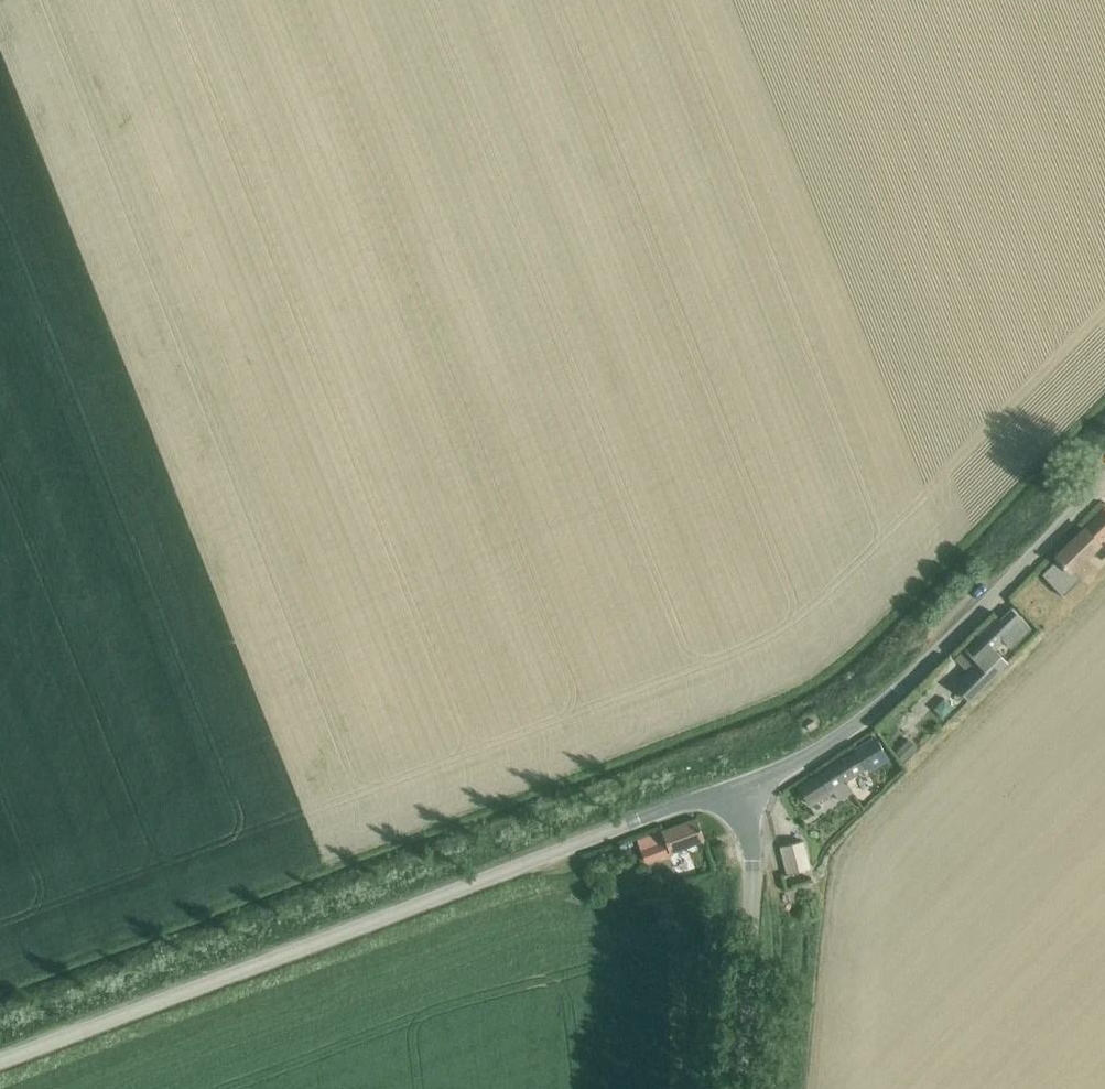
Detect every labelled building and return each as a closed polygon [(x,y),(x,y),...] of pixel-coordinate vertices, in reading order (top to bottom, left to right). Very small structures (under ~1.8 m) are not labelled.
[(1042,575),(1062,595),(1081,576),(1073,568),(1104,538),(1104,512),(1103,510),(1084,528),(1085,528),(1055,557),(1058,559),(1042,575)] [(955,687),(969,700),(1006,663),(994,650),(1003,641),(1010,648),(1030,628),(1011,608),(1000,620),(997,617),(955,659),(969,673),(955,687)] [(855,750),(856,750),(798,786),(809,804),(832,790),(838,800),(852,791),(846,781),(867,768),(869,771),(889,758),(876,737),(855,750)] [(909,741),(896,755),(905,764),(919,750),(909,741)] [(704,840),(701,830),(697,819),(638,841),(638,840),(635,841),(639,852),(641,851),(646,862),(670,854),(669,853),(704,840)] [(780,846),(787,874),(810,868),(803,841),(780,846)] [(799,882),(803,894),(819,888),(816,877),(799,882)]
